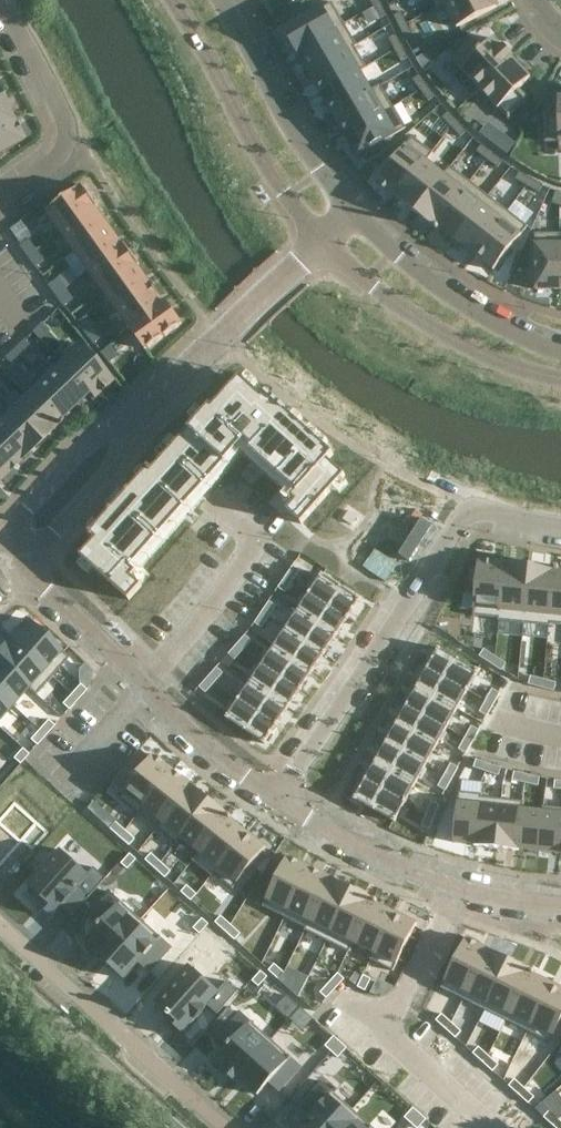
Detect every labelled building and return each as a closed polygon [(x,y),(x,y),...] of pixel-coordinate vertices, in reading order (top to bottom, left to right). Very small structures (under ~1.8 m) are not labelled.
[(436,9),(452,0),(431,0),(436,9)] [(436,9),(436,10),(446,5),(457,28),(500,5),(497,0),(452,0),(436,9)] [(332,2),(284,30),(297,53),(336,30),(337,30),(346,25),(345,24),(332,2)] [(381,3),(373,7),(380,19),(387,15),(381,3)] [(401,11),(394,15),(399,27),(407,23),(401,11)] [(407,23),(399,27),(405,39),(413,35),(407,23)] [(336,30),(297,53),(309,72),(348,50),(357,44),(346,25),(337,30),(336,30)] [(396,34),(389,38),(395,50),(403,46),(396,34)] [(471,39),(451,59),(461,69),(460,69),(453,77),(473,97),(480,90),(479,89),(512,58),(511,56),(513,54),(505,46),(503,48),(493,38),(481,49),(471,39)] [(348,50),(309,72),(321,93),(360,70),(360,71),(367,67),(355,47),(358,45),(357,44),(348,50)] [(403,46),(395,50),(401,61),(409,57),(403,46)] [(512,58),(479,89),(480,90),(508,119),(529,99),(519,88),(531,77),(512,58)] [(360,70),(321,93),(333,114),(372,91),(371,90),(360,71),(360,70)] [(420,74),(413,80),(421,90),(428,85),(420,74)] [(372,91),(333,114),(345,134),(384,112),(393,106),(381,85),(371,90),(372,91)] [(428,85),(421,90),(429,101),(436,96),(428,85)] [(1,96),(0,96),(0,123),(12,117),(1,96)] [(544,113),(545,141),(559,141),(559,149),(560,149),(560,96),(558,96),(558,112),(544,113)] [(384,112),(345,134),(358,156),(362,154),(367,157),(379,150),(379,144),(406,128),(393,106),(384,112)] [(449,111),(442,117),(452,127),(458,121),(449,111)] [(12,117),(0,123),(0,152),(24,139),(12,117)] [(508,151),(516,139),(489,119),(481,131),(508,151)] [(458,121),(452,127),(461,137),(467,131),(458,121)] [(412,136),(377,183),(396,198),(426,160),(427,161),(433,152),(412,136)] [(482,144),(477,151),(487,159),(492,153),(482,144)] [(492,153),(487,159),(498,167),(503,161),(492,153)] [(426,160),(396,198),(415,212),(445,175),(444,174),(427,161),(426,160)] [(445,175),(415,212),(435,228),(464,189),(470,181),(450,166),(444,174),(445,175)] [(520,172),(516,179),(527,186),(531,178),(520,172)] [(531,178),(527,186),(539,192),(543,185),(531,178)] [(464,189),(435,228),(438,230),(439,228),(455,240),(483,204),(489,196),(470,181),(464,189)] [(61,232),(97,205),(83,185),(46,211),(61,232)] [(552,203),(560,206),(560,204),(560,192),(556,190),(552,203)] [(483,204),(455,240),(474,254),(502,219),(508,210),(489,196),(483,204)] [(109,226),(96,208),(98,206),(97,205),(61,232),(75,251),(109,226)] [(502,219),(474,254),(494,270),(528,226),(508,210),(502,219)] [(123,245),(109,226),(75,251),(89,270),(125,244),(125,243),(123,245)] [(530,268),(530,281),(535,284),(535,289),(560,289),(560,243),(560,233),(535,233),(535,265),(530,268)] [(27,256),(36,249),(28,238),(19,245),(27,256)] [(139,263),(125,244),(89,270),(102,290),(139,263)] [(43,260),(36,249),(27,256),(34,266),(43,260)] [(151,284),(138,266),(140,265),(139,263),(102,290),(116,309),(152,284),(151,283),(151,284)] [(55,295),(64,288),(56,277),(47,284),(55,295)] [(164,303),(158,294),(159,294),(152,284),(116,309),(129,327),(164,303)] [(62,305),(71,299),(64,288),(55,295),(62,305)] [(182,323),(167,302),(165,303),(164,303),(129,327),(145,349),(149,347),(149,348),(163,338),(162,337),(165,335),(166,336),(179,326),(179,325),(182,323)] [(93,326),(85,315),(76,322),(84,333),(93,326)] [(49,331),(42,323),(32,332),(39,340),(49,331)] [(101,336),(93,326),(84,333),(93,343),(101,336)] [(31,347),(24,339),(14,348),(22,356),(31,347)] [(77,343),(59,360),(94,397),(112,380),(77,343)] [(117,355),(109,345),(100,352),(108,362),(117,355)] [(22,356),(14,348),(4,357),(12,365),(22,356)] [(94,397),(59,360),(42,377),(72,407),(88,392),(93,398),(94,397)] [(97,539),(82,556),(129,598),(150,575),(141,566),(243,450),(288,490),(278,501),(303,521),(344,474),(327,459),(333,453),(241,376),(213,406),(211,405),(153,469),(150,466),(89,533),(97,539)] [(72,407),(42,377),(25,393),(56,426),(59,423),(57,422),(72,407)] [(56,426),(25,393),(8,410),(39,442),(56,426)] [(8,410),(7,411),(0,417),(0,437),(21,459),(39,442),(8,410)] [(0,437),(0,472),(4,476),(21,459),(0,437)] [(472,569),(471,582),(476,586),(473,615),(498,618),(498,620),(499,621),(505,562),(503,562),(479,560),(478,567),(472,569)] [(505,562),(499,621),(524,623),(530,565),(505,562)] [(293,565),(285,576),(292,581),(300,570),(293,565)] [(530,565),(524,623),(549,626),(555,567),(530,565)] [(549,626),(551,626),(551,623),(560,624),(560,571),(559,570),(559,568),(556,567),(555,567),(549,626)] [(322,573),(309,592),(348,618),(361,600),(322,573)] [(285,576),(277,587),(284,591),(292,581),(285,576)] [(309,592),(298,610),(336,636),(348,618),(309,592)] [(269,600),(262,611),(269,616),(276,605),(269,600)] [(298,610),(286,627),(325,654),(336,636),(298,610)] [(262,611),(254,623),(262,627),(269,616),(262,611)] [(25,619),(8,637),(41,667),(58,648),(25,619)] [(286,627),(274,645),(313,672),(325,654),(286,627)] [(245,635),(236,644),(243,650),(251,640),(245,635)] [(0,646),(0,662),(25,685),(41,667),(8,637),(0,646)] [(236,644),(227,654),(234,660),(243,650),(236,644)] [(274,645),(262,663),(301,689),(313,672),(274,645)] [(437,651),(428,667),(468,689),(477,673),(478,673),(480,670),(476,668),(476,669),(442,649),(438,647),(437,650),(437,651)] [(484,648),(479,656),(491,663),(495,656),(484,648)] [(495,656),(491,663),(502,670),(507,663),(495,656)] [(9,702),(25,685),(0,662),(0,695),(9,702)] [(262,663),(251,680),(289,707),(301,689),(262,663)] [(217,666),(208,676),(214,682),(223,672),(217,666)] [(428,667),(418,685),(458,708),(468,689),(428,667)] [(532,675),(529,684),(541,688),(544,679),(532,675)] [(208,676),(199,686),(206,692),(214,682),(208,676)] [(544,679),(541,688),(554,691),(557,682),(544,679)] [(251,680),(238,698),(277,725),(289,707),(251,680)] [(81,684),(71,693),(76,699),(84,691),(86,689),(81,684)] [(418,685),(407,704),(447,727),(458,708),(418,685)] [(493,689),(486,700),(494,704),(500,693),(493,689)] [(71,693),(62,702),(67,708),(76,699),(71,693)] [(9,702),(0,695),(0,712),(9,702)] [(238,698),(226,717),(265,743),(277,725),(238,698)] [(486,700),(480,712),(487,716),(494,704),(486,700)] [(407,704),(397,723),(437,746),(447,727),(407,704)] [(85,802),(151,734),(129,713),(64,781),(85,802)] [(46,721),(38,730),(43,735),(51,727),(46,721)] [(397,723),(386,742),(426,764),(437,746),(397,723)] [(472,726),(466,737),(473,741),(479,730),(472,726)] [(38,730),(30,737),(36,743),(43,735),(38,730)] [(466,737),(459,749),(467,753),(473,741),(466,737)] [(52,762),(67,745),(60,738),(44,756),(52,762)] [(386,742),(376,761),(416,783),(426,764),(386,742)] [(21,747),(12,757),(18,762),(27,752),(21,747)] [(154,754),(119,798),(138,813),(173,770),(154,754)] [(474,759),(471,768),(485,773),(489,763),(474,759)] [(376,761),(365,780),(405,802),(416,783),(376,761)] [(451,763),(445,775),(452,779),(459,767),(451,763)] [(489,763),(485,773),(498,777),(501,767),(489,763)] [(173,770),(138,813),(139,814),(144,808),(161,821),(156,828),(157,828),(192,785),(173,770)] [(514,771),(512,781),(525,784),(527,774),(514,771)] [(527,774),(525,784),(538,787),(540,777),(527,774)] [(445,775),(438,786),(446,790),(452,779),(445,775)] [(356,795),(354,799),(357,801),(358,800),(392,819),(392,820),(395,822),(397,818),(405,802),(365,780),(356,796),(356,795)] [(192,785),(157,828),(176,843),(211,800),(192,785)] [(459,791),(453,842),(474,844),(474,845),(475,845),(481,794),(459,791)] [(481,794),(475,845),(497,848),(502,799),(482,797),(482,794),(481,794)] [(0,804),(0,851),(15,834),(28,845),(46,826),(32,814),(27,820),(4,799),(0,804)] [(502,799),(497,848),(518,850),(523,801),(502,799)] [(211,800),(176,843),(177,844),(182,838),(199,851),(192,860),(193,860),(230,815),(211,800)] [(432,801),(427,813),(435,817),(440,804),(432,801)] [(523,801),(518,850),(519,850),(519,849),(539,851),(544,806),(543,806),(542,811),(524,809),(524,801),(523,801)] [(539,851),(560,853),(560,845),(560,808),(544,806),(539,851)] [(427,813),(422,825),(430,829),(435,817),(427,813)] [(230,815),(193,860),(211,875),(247,831),(231,819),(233,817),(230,815)] [(115,820),(110,825),(119,834),(124,829),(115,820)] [(124,829),(119,834),(131,844),(135,839),(124,829)] [(247,831),(211,875),(212,876),(214,874),(233,889),(266,847),(247,831)] [(130,851),(119,863),(125,868),(131,860),(136,856),(130,851)] [(151,851),(145,858),(156,868),(162,861),(151,851)] [(287,856),(263,906),(285,917),(310,867),(287,856)] [(162,861),(156,868),(166,875),(171,870),(162,861)] [(310,867),(285,917),(305,927),(304,930),(306,930),(331,878),(310,867)] [(65,882),(40,909),(59,927),(96,886),(78,869),(74,872),(67,880),(65,882)] [(331,878),(306,930),(327,941),(353,888),(331,878)] [(187,884),(181,891),(191,899),(196,893),(187,884)] [(353,888),(327,941),(348,951),(374,899),(353,888)] [(98,927),(87,939),(98,948),(93,953),(103,962),(104,961),(138,923),(107,896),(88,917),(98,927)] [(374,899),(348,951),(349,952),(352,947),(371,957),(370,959),(371,960),(394,912),(377,903),(378,901),(374,899)] [(394,912),(371,960),(393,971),(417,923),(394,912)] [(219,916),(215,921),(226,930),(230,925),(219,916)] [(203,918),(194,928),(199,932),(208,922),(203,918)] [(138,923),(104,961),(124,979),(139,963),(149,973),(169,951),(138,923)] [(230,925),(226,930),(236,939),(241,934),(230,925)] [(465,937),(440,987),(464,999),(489,948),(465,937)] [(489,948),(464,999),(484,1009),(510,959),(489,948)] [(510,959),(484,1009),(506,1020),(531,970),(510,959)] [(274,963),(269,969),(279,979),(284,973),(274,963)] [(189,965),(152,1006),(177,1028),(201,1001),(213,1012),(231,992),(218,980),(212,986),(189,965)] [(261,970),(251,981),(257,986),(267,975),(261,970)] [(531,970),(506,1020),(528,1031),(552,983),(533,974),(535,971),(531,970)] [(337,972),(329,981),(336,987),(344,978),(337,972)] [(284,973),(279,979),(288,988),(294,982),(284,973)] [(363,973),(358,986),(365,990),(371,977),(363,973)] [(329,981),(319,992),(326,998),(336,987),(329,981)] [(528,1031),(550,1042),(560,1020),(560,987),(552,983),(528,1031)] [(442,1013),(436,1019),(446,1028),(452,1022),(442,1013)] [(230,1046),(219,1058),(239,1077),(270,1043),(239,1015),(219,1036),(230,1046)] [(452,1022),(446,1028),(456,1037),(461,1031),(452,1022)] [(335,1037),(326,1048),(332,1053),(341,1042),(335,1037)] [(341,1042),(332,1053),(338,1059),(347,1048),(341,1042)] [(239,1077),(236,1081),(256,1099),(271,1082),(281,1092),(300,1070),(270,1043),(239,1077)] [(478,1046),(473,1052),(483,1061),(489,1055),(478,1046)] [(489,1055),(483,1061),(493,1070),(498,1064),(489,1055)] [(514,1078),(509,1084),(519,1093),(524,1087),(514,1078)] [(299,1127),(336,1127),(350,1113),(318,1085),(299,1107),(310,1116),(299,1127)] [(524,1087),(519,1093),(528,1102),(534,1096),(524,1087)] [(412,1106),(403,1116),(410,1123),(419,1112),(412,1106)] [(549,1109),(544,1115),(553,1124),(559,1118),(549,1109)] [(410,1123),(416,1127),(417,1127),(426,1118),(419,1112),(410,1123)] [(350,1113),(336,1127),(366,1127),(350,1113)]
